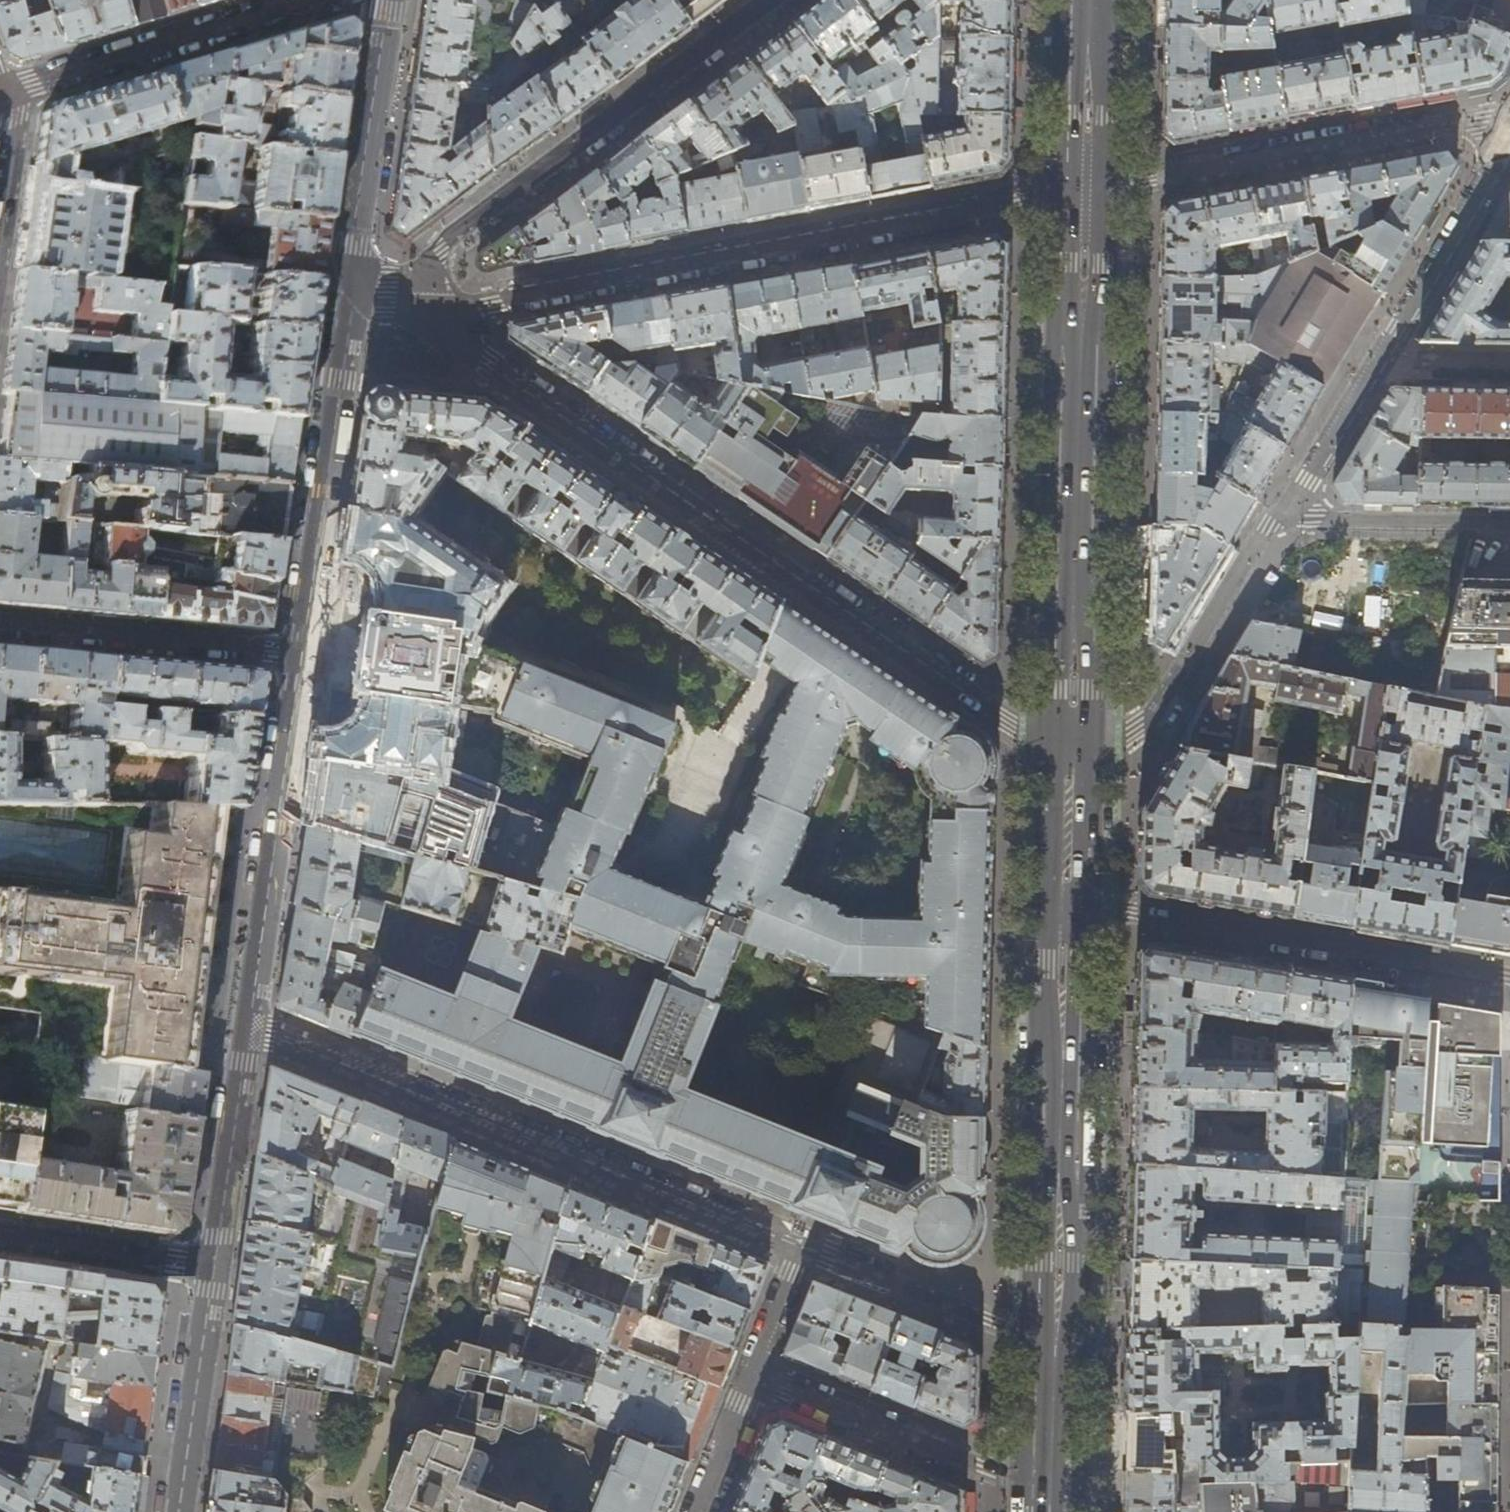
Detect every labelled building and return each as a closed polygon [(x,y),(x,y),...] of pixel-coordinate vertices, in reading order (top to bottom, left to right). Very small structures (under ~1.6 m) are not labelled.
[(28,1),(30,0),(0,0),(0,9),(28,1)] [(54,13),(67,47),(109,35),(139,26),(131,0),(50,0),(54,13)] [(139,26),(150,22),(170,17),(166,0),(131,0),(139,26)] [(170,17),(186,12),(201,7),(199,0),(166,0),(170,17)] [(423,36),(416,80),(485,91),(487,91),(489,87),(495,76),(472,73),(472,81),(465,83),(473,27),(488,29),(492,0),(428,0),(423,36)] [(536,8),(517,0),(507,30),(500,29),(497,50),(510,51),(512,47),(536,8)] [(556,8),(572,28),(589,15),(577,0),(550,0),(556,8)] [(671,0),(634,0),(580,39),(614,83),(649,58),(691,26),(671,0)] [(691,26),(710,12),(727,0),(671,0),(691,26)] [(794,24),(844,93),(851,103),(911,78),(902,65),(884,41),(870,53),(879,69),(857,79),(847,65),(847,64),(846,63),(844,64),(839,60),(846,56),(849,59),(853,56),(854,58),(865,51),(866,44),(864,42),(877,32),(872,26),(853,0),(827,0),(821,4),(794,24)] [(872,26),(907,0),(853,0),(872,26)] [(921,12),(911,20),(911,18),(911,16),(910,15),(908,14),(907,14),(906,14),(898,19),(897,20),(897,21),(897,23),(897,24),(895,26),(898,30),(883,41),(884,41),(902,65),(939,38),(940,10),(940,8),(934,0),(912,0),(921,12)] [(940,8),(940,10),(955,10),(955,5),(964,5),(964,10),(963,10),(962,11),(961,12),(960,13),(960,38),(1012,40),(1013,0),(944,0),(940,8)] [(1248,28),(1265,4),(1268,0),(1237,0),(1226,16),(1218,15),(1218,0),(1167,0),(1167,29),(1221,29),(1248,28)] [(1265,4),(1271,36),(1339,24),(1335,0),(1268,0),(1265,4)] [(1339,24),(1340,28),(1340,29),(1408,17),(1408,15),(1405,0),(1335,0),(1339,24)] [(1509,39),(1509,0),(1497,0),(1492,14),(1475,8),(1472,13),(1458,8),(1454,20),(1450,19),(1452,15),(1440,12),(1439,16),(1435,15),(1436,6),(1427,5),(1427,0),(1405,0),(1408,15),(1435,19),(1457,22),(1469,24),(1471,22),(1509,39)] [(0,9),(0,19),(4,32),(11,53),(25,60),(42,55),(67,47),(54,13),(34,20),(28,1),(0,9)] [(1271,36),(1265,4),(1248,28),(1221,29),(1221,53),(1273,50),(1271,36)] [(556,8),(542,18),(536,8),(512,47),(529,69),(537,80),(562,123),(587,104),(614,83),(580,39),(572,28),(556,8)] [(1408,17),(1410,30),(1422,97),(1462,90),(1489,85),(1501,75),(1506,64),(1509,53),(1509,39),(1471,22),(1469,24),(1457,22),(1459,35),(1425,42),(1426,30),(1434,30),(1435,19),(1408,15),(1408,17)] [(304,29),(220,54),(219,84),(264,91),(266,66),(284,61),(281,87),(275,86),(274,92),(341,102),(346,68),(352,27),(342,18),(304,29)] [(772,41),(746,60),(787,116),(814,110),(811,105),(795,107),(783,91),(800,78),(806,78),(826,106),(829,105),(844,93),(794,24),(772,41)] [(1342,43),(1340,29),(1340,28),(1335,28),(1334,36),(1333,39),(1334,44),(1336,46),(1336,54),(1334,58),(1276,68),(1277,70),(1285,122),(1319,116),(1354,110),(1342,43)] [(1221,53),(1221,29),(1167,29),(1166,57),(1166,81),(1221,82),(1221,72),(1221,67),(1210,67),(1210,62),(1214,59),(1214,53),(1221,53)] [(1351,42),(1342,43),(1354,110),(1387,104),(1422,97),(1410,30),(1402,32),(1403,37),(1398,38),(1395,43),(1396,47),(1363,52),(1363,49),(1357,46),(1351,46),(1351,42)] [(960,38),(939,38),(902,65),(911,78),(918,116),(933,116),(956,117),(1010,118),(1011,82),(1012,40),(960,38)] [(529,69),(512,47),(510,51),(497,73),(507,85),(529,69)] [(184,65),(150,75),(165,127),(190,120),(189,127),(206,129),(209,111),(211,94),(213,83),(219,84),(220,54),(184,65)] [(720,80),(690,102),(734,153),(750,146),(737,130),(762,112),(779,133),(794,127),(794,124),(787,116),(746,60),(720,80)] [(1228,74),(1221,72),(1221,82),(1222,89),(1223,95),(1229,132),(1257,127),(1285,122),(1277,70),(1248,76),(1248,71),(1228,74)] [(55,160),(165,127),(150,75),(90,93),(49,105),(41,116),(33,166),(40,164),(55,160)] [(931,188),(918,116),(911,78),(851,103),(857,131),(860,150),(870,199),(900,194),(931,188)] [(486,105),(485,91),(416,80),(407,144),(394,230),(406,239),(409,236),(460,199),(495,173),(489,125),(455,151),(454,150),(453,153),(455,153),(459,160),(449,168),(448,166),(444,163),(441,162),(439,162),(439,158),(448,152),(450,152),(451,142),(462,135),(464,126),(454,125),(457,101),(486,105)] [(503,104),(489,87),(487,91),(485,91),(486,105),(489,125),(495,173),(532,145),(562,123),(537,80),(516,95),(513,91),(507,96),(510,100),(503,104)] [(1222,89),(1221,82),(1166,81),(1165,104),(1165,134),(1175,142),(1198,138),(1229,132),(1223,95),(1212,96),(1210,94),(1208,92),(1208,91),(1216,91),(1216,89),(1222,89)] [(211,130),(210,142),(232,145),(237,146),(244,147),(261,149),(333,159),(337,129),(341,102),(274,92),(264,91),(219,84),(213,83),(211,94),(223,96),(221,113),(209,111),(206,129),(211,130)] [(857,131),(851,103),(844,93),(829,105),(830,105),(833,108),(834,112),(835,114),(840,134),(857,131)] [(670,116),(644,136),(676,178),(696,169),(686,146),(683,143),(693,135),(716,161),(734,153),(690,102),(670,116)] [(814,110),(787,116),(794,124),(794,127),(799,156),(809,211),(841,205),(870,199),(860,150),(820,158),(822,150),(815,109),(814,110)] [(933,116),(918,116),(931,188),(977,179),(999,175),(1009,164),(1010,138),(1010,118),(956,117),(956,119),(952,126),(943,128),(940,135),(935,136),(933,116)] [(622,152),(597,171),(617,198),(621,203),(636,198),(628,190),(631,188),(636,190),(646,182),(645,177),(648,174),(659,188),(677,179),(676,178),(644,136),(622,152)] [(228,182),(232,145),(210,142),(188,139),(184,161),(202,163),(205,166),(203,181),(199,183),(182,180),(178,205),(223,210),(323,221),(329,186),(333,159),(261,149),(256,185),(228,182)] [(758,142),(750,146),(734,153),(736,164),(763,152),(758,142)] [(243,156),(244,147),(237,146),(236,155),(243,156)] [(125,160),(127,165),(163,154),(163,149),(125,160)] [(734,153),(716,161),(696,169),(676,178),(677,179),(687,234),(721,227),(746,223),(739,176),(703,183),(702,181),(708,179),(708,177),(721,171),(722,173),(737,166),(736,164),(734,153)] [(1398,195),(1382,224),(1412,241),(1428,214),(1456,166),(1447,154),(1416,160),(1362,170),(1342,173),(1354,236),(1357,235),(1373,227),(1369,201),(1386,197),(1387,198),(1389,198),(1389,197),(1398,195)] [(737,167),(739,176),(746,223),(780,216),(809,211),(799,156),(737,167)] [(55,160),(40,164),(35,199),(23,272),(100,280),(114,169),(67,184),(52,181),(55,160)] [(612,212),(611,209),(607,209),(603,202),(617,198),(597,171),(578,185),(550,206),(504,240),(475,262),(480,272),(514,266),(533,262),(567,256),(607,249),(620,246),(630,244),(623,211),(612,212)] [(1322,177),(1303,181),(1315,253),(1340,242),(1348,239),(1354,236),(1342,173),(1322,177)] [(687,234),(677,179),(659,188),(663,194),(665,204),(662,204),(658,201),(643,204),(641,209),(637,209),(636,198),(621,203),(623,211),(630,244),(656,239),(687,234)] [(1267,273),(1314,254),(1315,253),(1303,181),(1279,185),(1251,190),(1267,273)] [(1258,277),(1267,273),(1251,190),(1210,198),(1172,205),(1164,215),(1163,247),(1162,278),(1213,278),(1213,255),(1218,249),(1251,243),(1258,277)] [(1479,243),(1507,243),(1509,243),(1509,191),(1479,243)] [(460,199),(409,236),(412,240),(463,202),(460,199)] [(319,252),(323,221),(223,210),(221,224),(269,229),(265,263),(171,248),(169,268),(315,281),(319,252)] [(1381,223),(1373,227),(1357,235),(1364,239),(1358,249),(1359,250),(1358,253),(1340,242),(1315,253),(1314,254),(1379,295),(1394,270),(1412,241),(1382,224),(1381,223)] [(927,249),(935,290),(937,304),(938,308),(959,308),(958,326),(1005,327),(1006,288),(1007,247),(995,237),(968,242),(927,249)] [(1507,258),(1507,243),(1479,243),(1457,279),(1418,344),(1506,345),(1509,346),(1509,320),(1499,320),(1485,311),(1507,275),(1509,276),(1509,258),(1507,258)] [(901,254),(851,263),(863,323),(872,322),(870,310),(909,303),(919,351),(888,356),(885,344),(867,347),(876,390),(880,410),(923,417),(939,418),(940,377),(940,364),(942,325),(938,308),(937,304),(924,306),(922,293),(935,290),(927,249),(901,254)] [(1379,295),(1314,254),(1267,273),(1258,277),(1257,277),(1261,296),(1258,323),(1251,346),(1323,389),(1351,343),(1379,295)] [(824,268),(792,274),(800,329),(802,343),(815,341),(812,327),(834,323),(840,352),(804,359),(810,397),(824,400),(822,392),(833,390),(834,398),(876,390),(867,347),(863,323),(851,263),(824,268)] [(167,287),(166,287),(163,308),(161,317),(221,323),(251,326),(307,332),(311,307),(315,281),(169,268),(167,287)] [(163,308),(148,306),(150,285),(100,280),(23,272),(18,272),(14,298),(10,332),(157,346),(157,343),(161,317),(163,308)] [(763,280),(728,286),(741,383),(752,386),(784,392),(783,383),(791,382),(793,394),(810,397),(804,359),(763,366),(756,362),(753,343),(757,336),(770,334),(770,339),(777,338),(777,333),(800,329),(792,274),(763,280)] [(1261,296),(1257,277),(1213,278),(1162,278),(1162,308),(1161,343),(1251,346),(1258,323),(1261,296)] [(703,291),(667,298),(680,371),(699,375),(697,363),(686,365),(683,350),(713,344),(717,379),(726,380),(741,383),(728,286),(703,291)] [(642,302),(605,309),(609,340),(610,342),(611,342),(613,355),(626,359),(620,354),(657,348),(658,352),(655,355),(657,366),(680,371),(667,298),(642,302)] [(581,345),(609,340),(605,309),(579,314),(509,327),(509,341),(558,374),(587,394),(606,366),(582,351),(581,345)] [(216,378),(221,323),(161,317),(157,343),(180,345),(179,358),(176,358),(174,381),(152,380),(148,405),(148,406),(294,420),(300,380),(307,332),(251,326),(247,366),(248,367),(246,381),(216,378)] [(958,326),(942,325),(940,364),(951,364),(951,377),(940,377),(939,418),(1003,421),(1004,375),(1005,327),(958,326)] [(157,349),(157,346),(10,332),(5,360),(1,394),(5,394),(148,405),(152,380),(155,357),(157,349)] [(1251,346),(1161,343),(1160,382),(1160,413),(1227,416),(1228,416),(1231,416),(1231,409),(1218,409),(1218,385),(1209,385),(1210,361),(1219,363),(1244,365),(1245,361),(1277,373),(1265,377),(1261,385),(1267,389),(1264,394),(1260,392),(1257,397),(1261,399),(1245,425),(1287,449),(1304,420),(1323,389),(1251,346)] [(662,383),(626,359),(613,355),(607,366),(587,394),(612,411),(639,430),(672,382),(680,371),(657,366),(658,370),(667,376),(662,383)] [(752,386),(741,383),(726,380),(712,402),(704,403),(672,382),(639,430),(667,449),(696,468),(752,386)] [(1236,394),(1245,397),(1249,387),(1239,384),(1236,394)] [(793,394),(784,392),(752,386),(696,468),(722,487),(785,530),(827,558),(866,500),(890,466),(893,461),(923,417),(880,410),(824,400),(810,397),(793,394)] [(1405,445),(1419,446),(1421,389),(1391,388),(1367,430),(1334,486),(1343,504),(1386,504),(1417,505),(1418,475),(1401,475),(1394,468),(1403,447),(1405,447),(1405,445)] [(368,420),(367,420),(361,458),(353,512),(410,520),(442,473),(519,524),(519,523),(714,656),(747,677),(747,678),(752,682),(761,659),(784,603),(747,577),(676,529),(618,489),(558,448),(507,413),(486,399),(403,391),(400,393),(398,393),(393,390),(388,389),(382,390),(376,393),(371,398),(368,405),(368,411),(369,416),(369,418),(367,419),(368,420)] [(1450,389),(1421,389),(1419,446),(1418,475),(1417,505),(1442,505),(1509,506),(1509,465),(1430,464),(1430,453),(1427,453),(1428,438),(1509,439),(1509,391),(1505,391),(1450,389)] [(0,431),(0,462),(60,468),(83,469),(284,486),(289,456),(294,420),(148,406),(148,405),(5,394),(5,395),(0,431)] [(1223,433),(1227,416),(1160,413),(1159,446),(1159,474),(1196,475),(1206,475),(1213,476),(1214,470),(1206,469),(1206,442),(1217,443),(1217,433),(1223,433)] [(1245,425),(1231,416),(1228,416),(1227,416),(1223,433),(1221,440),(1228,444),(1222,454),(1223,455),(1228,458),(1223,466),(1217,477),(1222,480),(1256,501),(1272,475),(1287,449),(1245,425)] [(1003,421),(939,418),(923,417),(893,461),(912,463),(923,464),(927,441),(935,444),(951,440),(953,442),(956,444),(951,448),(951,466),(1001,470),(1002,446),(1003,421)] [(52,523),(58,483),(60,468),(0,462),(0,518),(28,520),(48,522),(52,523)] [(890,517),(902,525),(924,540),(950,541),(963,542),(988,543),(999,544),(1000,502),(1001,470),(951,466),(923,464),(912,463),(912,469),(910,469),(908,470),(907,471),(906,473),(902,473),(890,466),(866,500),(890,517)] [(82,480),(58,483),(52,523),(59,523),(77,525),(78,525),(80,502),(81,503),(83,503),(85,503),(86,503),(87,502),(88,502),(89,501),(91,499),(92,497),(92,496),(136,499),(141,504),(140,512),(134,511),(132,513),(131,530),(137,531),(232,539),(276,543),(280,513),(284,486),(83,469),(82,480)] [(1196,489),(1196,475),(1159,474),(1158,502),(1158,526),(1186,525),(1195,525),(1202,529),(1229,547),(1247,516),(1256,501),(1222,480),(1217,489),(1208,492),(1196,489)] [(890,517),(866,500),(827,558),(857,579),(885,598),(924,540),(902,525),(897,532),(907,540),(901,548),(879,533),(890,517)] [(444,784),(455,708),(475,644),(485,614),(488,615),(507,587),(409,520),(353,512),(348,544),(345,566),(354,570),(355,570),(358,572),(363,575),(366,578),(368,581),(370,585),(371,586),(372,590),(374,598),(374,603),(373,607),(368,607),(368,611),(366,613),(365,614),(364,623),(364,624),(365,625),(364,632),(369,633),(363,676),(358,676),(358,681),(356,681),(355,683),(354,692),(354,693),(355,694),(354,701),(360,702),(358,706),(357,710),(356,713),(354,716),(351,719),(348,722),(345,724),(342,726),(337,727),(331,728),(325,728),(321,728),(321,730),(318,751),(444,784)] [(0,518),(0,606),(9,606),(51,610),(56,556),(23,552),(28,520),(0,518)] [(59,523),(52,523),(48,522),(48,532),(59,533),(59,523)] [(73,574),(77,525),(59,523),(59,533),(56,556),(51,610),(83,613),(115,616),(117,568),(100,566),(91,565),(87,576),(73,574)] [(1186,537),(1186,525),(1158,526),(1157,579),(1157,585),(1156,635),(1156,639),(1169,647),(1210,579),(1229,547),(1202,529),(1195,539),(1186,537)] [(136,543),(137,531),(131,530),(104,528),(100,566),(117,568),(133,569),(133,570),(134,570),(135,558),(137,559),(141,555),(142,547),(138,543),(136,543)] [(274,556),(276,543),(232,539),(231,548),(212,545),(210,552),(163,544),(151,544),(146,571),(153,572),(163,572),(165,562),(270,583),(274,556)] [(949,548),(947,548),(945,548),(950,541),(924,540),(885,598),(908,614),(929,628),(952,596),(956,590),(988,543),(963,542),(954,555),(953,552),(952,550),(951,549),(949,548)] [(998,601),(999,544),(988,543),(956,590),(959,593),(962,590),(966,592),(958,600),(952,596),(929,628),(950,643),(982,665),(996,658),(998,601)] [(266,611),(270,583),(165,562),(163,572),(153,572),(150,619),(201,624),(263,630),(266,611)] [(146,571),(134,570),(133,570),(133,569),(117,568),(115,616),(134,618),(150,619),(153,572),(146,571)] [(1462,580),(1435,696),(1482,705),(1509,710),(1509,581),(1498,581),(1462,580)] [(1156,635),(1157,585),(1148,585),(1147,635),(1156,635)] [(1378,628),(1379,598),(1363,597),(1362,628),(1378,628)] [(592,763),(572,815),(567,813),(560,832),(539,888),(579,899),(571,924),(666,962),(663,967),(670,970),(665,982),(713,1001),(738,941),(806,969),(799,987),(944,1031),(986,1049),(987,982),(989,919),(991,820),(992,794),(989,793),(991,789),(993,785),(995,781),(996,776),(996,772),(995,760),(994,755),(992,749),(989,745),(987,741),(981,735),(977,732),(973,730),(968,728),(963,726),(957,725),(958,721),(929,701),(888,673),(846,645),(784,603),(761,659),(796,683),(783,716),(779,714),(761,758),(766,760),(752,797),(757,798),(742,835),(733,831),(703,908),(610,872),(624,835),(628,836),(652,773),(654,774),(672,727),(475,644),(455,708),(494,714),(493,724),(592,763)] [(1310,625),(1339,628),(1340,614),(1311,611),(1310,625)] [(1293,670),(1301,633),(1252,623),(1242,641),(1232,658),(1293,670)] [(16,701),(15,706),(21,706),(28,651),(0,649),(0,699),(16,701)] [(62,655),(28,651),(21,706),(28,707),(29,702),(70,706),(66,742),(95,744),(100,707),(101,696),(179,704),(182,666),(140,662),(62,655)] [(1305,672),(1293,670),(1232,658),(1214,690),(1189,732),(1186,750),(1263,763),(1283,767),(1314,772),(1319,773),(1321,759),(1256,747),(1259,732),(1256,727),(1262,723),(1264,712),(1246,708),(1251,687),(1277,692),(1275,703),(1342,716),(1346,694),(1367,698),(1361,729),(1358,730),(1356,739),(1359,741),(1357,749),(1352,748),(1347,778),(1373,782),(1382,724),(1384,712),(1387,688),(1364,683),(1317,675),(1305,672)] [(182,666),(179,704),(205,706),(204,717),(249,721),(253,698),(256,673),(214,669),(182,666)] [(1382,724),(1373,782),(1372,784),(1386,786),(1384,798),(1371,796),(1363,844),(1359,871),(1352,929),(1401,937),(1449,946),(1456,899),(1460,865),(1462,855),(1468,811),(1457,809),(1458,798),(1469,799),(1477,742),(1467,740),(1468,730),(1479,732),(1482,705),(1435,696),(1387,688),(1384,712),(1396,714),(1394,727),(1382,724)] [(1482,705),(1479,732),(1477,742),(1469,799),(1468,811),(1462,855),(1468,856),(1481,858),(1488,808),(1509,811),(1509,791),(1507,790),(1509,764),(1509,710),(1482,705)] [(249,721),(204,717),(146,711),(144,725),(129,724),(130,710),(100,707),(95,744),(66,742),(55,742),(41,741),(39,785),(8,784),(9,739),(1,739),(0,739),(0,805),(95,807),(95,745),(125,747),(131,754),(186,759),(182,808),(209,808),(237,809),(243,769),(249,721)] [(2,730),(1,739),(9,739),(18,740),(20,722),(8,721),(7,730),(2,730)] [(20,722),(18,740),(41,741),(55,742),(56,733),(43,732),(44,723),(20,722)] [(1189,732),(1180,747),(1186,750),(1189,732)] [(1259,785),(1263,763),(1186,750),(1180,747),(1142,813),(1141,841),(1140,884),(1150,895),(1265,914),(1293,919),(1311,794),(1314,772),(1283,767),(1278,808),(1275,807),(1272,829),(1275,829),(1271,856),(1262,855),(1263,851),(1245,848),(1245,852),(1204,845),(1205,825),(1210,825),(1215,813),(1212,812),(1227,784),(1248,787),(1249,783),(1259,785)] [(465,792),(444,784),(318,751),(315,771),(308,823),(359,838),(418,855),(470,869),(502,878),(539,888),(560,832),(464,794),(465,792)] [(1314,794),(1311,794),(1293,919),(1304,921),(1352,929),(1359,871),(1363,844),(1358,844),(1356,844),(1353,844),(1349,844),(1343,846),(1340,847),(1340,852),(1329,850),(1336,805),(1331,801),(1328,799),(1322,796),(1317,795),(1314,794)] [(0,805),(0,1049),(38,1054),(41,1054),(83,1059),(176,1071),(181,1027),(187,983),(193,939),(198,893),(204,849),(209,808),(182,808),(95,807),(0,805)] [(350,899),(359,838),(308,823),(307,822),(301,864),(294,906),(354,921),(359,901),(350,899)] [(456,921),(470,869),(418,855),(404,907),(407,908),(456,921)] [(1507,874),(1505,874),(1501,874),(1496,875),(1493,877),(1491,879),(1488,882),(1486,885),(1485,889),(1483,903),(1456,899),(1449,946),(1485,952),(1509,956),(1509,875),(1507,874)] [(563,950),(571,924),(579,899),(539,888),(502,878),(489,930),(538,943),(563,950)] [(363,889),(361,895),(368,897),(370,891),(363,889)] [(386,902),(368,897),(361,895),(360,895),(359,901),(354,921),(294,906),(286,962),(279,1006),(305,1016),(334,1028),(352,1035),(353,1032),(376,980),(365,977),(369,965),(355,962),(357,955),(331,948),(332,939),(347,941),(347,940),(373,946),(386,902)] [(848,1114),(833,1151),(680,1090),(715,1002),(713,1001),(665,982),(658,980),(624,1067),(505,1019),(538,943),(489,930),(486,929),(457,1000),(380,969),(376,980),(353,1032),(407,1053),(464,1076),(574,1121),(593,1128),(593,1129),(662,1157),(662,1156),(728,1182),(787,1206),(786,1207),(819,1220),(855,1234),(884,1245),(883,1247),(898,1253),(899,1251),(904,1248),(908,1253),(912,1256),(917,1259),(921,1262),(926,1264),(932,1265),(937,1266),(942,1266),(946,1265),(952,1264),(957,1262),(962,1260),(967,1257),(971,1254),(974,1250),(977,1246),(980,1241),(982,1236),(983,1231),(984,1226),(984,1221),(984,1218),(983,1212),(981,1207),(979,1201),(976,1197),(981,1194),(982,1194),(984,1120),(943,1117),(915,1107),(915,1106),(941,1040),(865,1014),(828,1106),(848,1114)] [(1276,1025),(1282,1021),(1290,969),(1236,961),(1150,947),(1139,956),(1138,990),(1137,1029),(1197,1030),(1199,1030),(1201,1014),(1276,1025)] [(1322,974),(1290,969),(1282,1021),(1332,1030),(1329,1045),(1276,1043),(1274,1090),(1292,1091),(1293,1082),(1347,1085),(1349,1034),(1351,979),(1322,974)] [(1430,1004),(1431,999),(1396,994),(1382,992),(1381,985),(1351,979),(1349,1034),(1401,1038),(1398,1070),(1393,1069),(1393,1073),(1382,1073),(1377,1144),(1418,1148),(1430,1004)] [(1500,1044),(1498,1016),(1465,1010),(1430,1004),(1418,1148),(1434,1148),(1495,1150),(1496,1142),(1497,1058),(1501,1058),(1500,1044)] [(1197,1030),(1137,1029),(1136,1059),(1135,1088),(1274,1090),(1276,1043),(1233,1036),(1233,1061),(1197,1061),(1197,1030)] [(985,1076),(986,1049),(944,1031),(941,1040),(915,1106),(915,1107),(943,1117),(984,1120),(985,1076)] [(13,1208),(21,1162),(28,1121),(33,1122),(41,1054),(38,1054),(0,1049),(0,1206),(13,1208)] [(116,1105),(137,1108),(137,1114),(191,1122),(194,1099),(198,1074),(176,1071),(83,1059),(79,1091),(69,1088),(67,1097),(116,1104),(116,1105)] [(259,1154),(331,1184),(363,1103),(271,1067),(265,1112),(259,1154)] [(1292,1091),(1274,1090),(1135,1088),(1134,1125),(1133,1166),(1343,1181),(1346,1094),(1292,1091)] [(387,1206),(387,1204),(403,1119),(396,1117),(363,1103),(331,1184),(387,1206)] [(183,1175),(191,1122),(137,1114),(123,1112),(113,1176),(21,1162),(13,1208),(13,1212),(99,1225),(162,1235),(176,1224),(183,1175)] [(428,1129),(403,1119),(387,1204),(399,1207),(403,1187),(401,1186),(404,1182),(408,1171),(414,1173),(412,1177),(418,1180),(420,1175),(442,1183),(454,1143),(455,1140),(428,1129)] [(484,1320),(479,1344),(464,1341),(462,1355),(444,1350),(431,1386),(433,1391),(437,1392),(434,1396),(438,1403),(454,1409),(443,1435),(428,1428),(421,1433),(413,1453),(407,1449),(391,1491),(394,1490),(385,1511),(388,1511),(552,1511),(510,1494),(502,1476),(497,1475),(503,1462),(476,1448),(476,1437),(506,1451),(513,1437),(516,1439),(535,1432),(592,1455),(596,1472),(605,1476),(590,1511),(670,1511),(681,1483),(690,1462),(579,1418),(580,1417),(569,1414),(543,1407),(537,1405),(507,1397),(487,1392),(491,1377),(497,1356),(521,1362),(531,1323),(543,1278),(568,1186),(541,1176),(494,1158),(470,1149),(454,1143),(442,1183),(439,1194),(435,1208),(465,1214),(463,1224),(491,1230),(477,1297),(478,1305),(491,1309),(489,1321),(484,1320)] [(1360,1312),(1359,1324),(1398,1327),(1404,1327),(1408,1255),(1409,1234),(1410,1216),(1411,1205),(1423,1205),(1438,1205),(1478,1204),(1488,1204),(1496,1204),(1496,1193),(1496,1165),(1448,1163),(1439,1161),(1435,1157),(1434,1148),(1418,1148),(1414,1175),(1406,1178),(1404,1183),(1365,1182),(1361,1270),(1361,1288),(1360,1312)] [(331,1184),(259,1154),(255,1186),(243,1271),(236,1323),(276,1335),(292,1339),(359,1358),(393,1367),(419,1255),(379,1248),(386,1208),(387,1206),(331,1184)] [(1130,1261),(1287,1267),(1307,1267),(1337,1268),(1345,1269),(1361,1270),(1365,1182),(1343,1181),(1133,1166),(1132,1194),(1131,1242),(1130,1261)] [(634,1211),(568,1186),(543,1278),(531,1323),(555,1333),(555,1335),(576,1343),(577,1342),(589,1346),(570,1375),(521,1362),(497,1356),(491,1377),(510,1383),(507,1397),(537,1405),(540,1395),(551,1399),(550,1402),(545,1401),(543,1407),(569,1414),(572,1405),(583,1407),(593,1381),(594,1381),(608,1344),(621,1310),(556,1283),(562,1280),(571,1256),(581,1260),(585,1251),(604,1258),(601,1268),(620,1275),(611,1297),(624,1302),(655,1219),(634,1211)] [(433,1214),(435,1208),(439,1194),(429,1192),(423,1211),(433,1214)] [(398,1212),(386,1208),(379,1248),(419,1255),(420,1255),(428,1231),(395,1224),(398,1212)] [(702,1272),(715,1243),(663,1222),(655,1219),(624,1302),(622,1307),(643,1315),(644,1315),(658,1278),(702,1272)] [(702,1272),(658,1278),(672,1285),(749,1312),(759,1288),(768,1264),(740,1253),(715,1243),(702,1272)] [(5,1284),(0,1313),(0,1333),(18,1336),(44,1339),(67,1343),(157,1356),(162,1325),(165,1298),(155,1284),(131,1281),(36,1267),(0,1261),(0,1283),(5,1284)] [(1288,1279),(1284,1270),(1287,1270),(1287,1267),(1130,1261),(1129,1298),(1128,1331),(1334,1326),(1337,1268),(1307,1267),(1307,1280),(1288,1279)] [(1361,1288),(1361,1270),(1345,1269),(1344,1277),(1348,1281),(1353,1281),(1353,1287),(1361,1288)] [(865,1331),(875,1307),(813,1283),(796,1325),(784,1355),(811,1366),(839,1377),(853,1340),(860,1343),(865,1331)] [(657,1320),(734,1350),(743,1328),(749,1312),(672,1285),(657,1320)] [(1409,1332),(1406,1377),(1434,1379),(1436,1384),(1443,1384),(1442,1438),(1402,1438),(1400,1463),(1428,1462),(1427,1486),(1455,1486),(1455,1511),(1496,1511),(1496,1492),(1496,1432),(1497,1378),(1497,1311),(1497,1298),(1488,1297),(1487,1290),(1434,1288),(1434,1309),(1442,1309),(1441,1331),(1409,1332)] [(734,1350),(657,1320),(651,1318),(648,1323),(654,1326),(651,1334),(687,1348),(684,1355),(670,1351),(671,1350),(646,1340),(634,1337),(643,1315),(622,1307),(621,1310),(608,1344),(720,1386),(727,1369),(734,1350)] [(878,1308),(875,1307),(865,1331),(873,1335),(871,1340),(867,1339),(864,1345),(860,1343),(853,1340),(839,1377),(855,1383),(872,1390),(901,1317),(878,1308)] [(1359,1325),(1359,1324),(1360,1312),(1346,1312),(1343,1316),(1342,1325),(1359,1325)] [(905,1319),(901,1317),(872,1390),(894,1399),(914,1407),(925,1378),(928,1371),(919,1367),(916,1369),(913,1368),(917,1357),(931,1363),(931,1362),(942,1333),(905,1319)] [(276,1335),(236,1323),(232,1348),(229,1372),(285,1381),(289,1364),(322,1370),(318,1387),(352,1392),(359,1358),(292,1339),(290,1348),(288,1345),(278,1342),(274,1345),(276,1335)] [(1359,1325),(1358,1352),(1381,1354),(1376,1466),(1352,1464),(1351,1488),(1350,1505),(1349,1511),(1367,1511),(1367,1510),(1392,1511),(1427,1511),(1427,1486),(1426,1474),(1398,1473),(1399,1463),(1400,1463),(1402,1438),(1406,1377),(1408,1338),(1398,1338),(1398,1327),(1359,1324),(1359,1325)] [(1183,1415),(1184,1462),(1200,1461),(1201,1476),(1215,1475),(1216,1482),(1257,1480),(1257,1481),(1287,1481),(1286,1464),(1286,1463),(1284,1463),(1283,1451),(1299,1450),(1300,1464),(1335,1462),(1334,1448),(1353,1447),(1358,1352),(1359,1325),(1342,1325),(1334,1326),(1128,1331),(1127,1371),(1126,1412),(1128,1412),(1171,1411),(1171,1413),(1180,1412),(1183,1415)] [(969,1344),(942,1333),(931,1362),(939,1367),(939,1369),(937,1371),(936,1372),(935,1373),(935,1376),(935,1377),(935,1379),(934,1379),(925,1378),(914,1407),(963,1427),(976,1418),(977,1385),(977,1379),(978,1357),(969,1344)] [(44,1339),(18,1336),(17,1345),(0,1341),(0,1441),(25,1447),(46,1350),(41,1350),(44,1339)] [(150,1411),(157,1356),(67,1343),(65,1354),(59,1357),(56,1373),(76,1377),(75,1381),(54,1380),(48,1408),(105,1434),(103,1449),(143,1458),(150,1411)] [(720,1386),(608,1344),(594,1381),(593,1381),(583,1407),(580,1417),(579,1418),(690,1462),(704,1427),(720,1386)] [(285,1381),(229,1372),(228,1379),(226,1391),(284,1400),(286,1382),(285,1381)] [(294,1375),(292,1382),(299,1384),(301,1376),(294,1375)] [(284,1400),(226,1391),(225,1401),(223,1417),(280,1427),(284,1400)] [(1174,1462),(1171,1413),(1171,1411),(1128,1412),(1128,1414),(1127,1442),(1126,1471),(1175,1472),(1174,1462)] [(280,1427),(223,1417),(221,1428),(219,1443),(277,1453),(280,1427)] [(808,1480),(824,1436),(782,1419),(768,1425),(752,1466),(735,1509),(745,1511),(772,1511),(767,1506),(773,1492),(784,1495),(789,1502),(803,1493),(808,1480)] [(860,1450),(824,1436),(808,1480),(827,1488),(826,1489),(830,1490),(838,1493),(849,1498),(876,1508),(873,1495),(887,1461),(860,1450)] [(277,1453),(219,1443),(217,1460),(215,1469),(273,1479),(277,1453)] [(48,1447),(46,1460),(61,1462),(75,1464),(83,1466),(86,1466),(88,1452),(89,1447),(65,1444),(65,1448),(48,1447)] [(99,1454),(88,1452),(86,1466),(141,1475),(142,1464),(143,1458),(103,1449),(99,1448),(99,1454)] [(41,1502),(61,1462),(46,1460),(9,1454),(7,1458),(12,1461),(24,1463),(25,1462),(31,1463),(22,1479),(0,1467),(0,1511),(60,1511),(41,1502)] [(961,1510),(962,1491),(887,1461),(873,1495),(876,1508),(877,1511),(961,1511),(961,1510)] [(1174,1462),(1175,1472),(1126,1471),(1124,1471),(1123,1511),(1202,1511),(1202,1510),(1202,1497),(1192,1496),(1191,1506),(1177,1506),(1176,1478),(1201,1481),(1201,1476),(1200,1461),(1184,1462),(1174,1462)] [(75,1464),(61,1462),(41,1502),(60,1511),(135,1511),(136,1510),(141,1475),(86,1466),(83,1466),(83,1470),(88,1474),(94,1474),(89,1502),(61,1486),(65,1473),(72,1474),(75,1464)] [(215,1469),(211,1502),(209,1511),(278,1511),(281,1496),(273,1479),(215,1469)] [(1202,1511),(1289,1511),(1294,1500),(1294,1480),(1287,1481),(1257,1481),(1257,1480),(1216,1482),(1215,1475),(1201,1476),(1201,1481),(1202,1497),(1202,1510),(1202,1511)] [(826,1489),(827,1488),(808,1480),(803,1493),(817,1511),(877,1511),(876,1508),(849,1498),(846,1507),(823,1497),(826,1489)] [(1336,1504),(1350,1505),(1351,1488),(1337,1487),(1336,1504)] [(803,1493),(789,1502),(783,1506),(788,1511),(817,1511),(803,1493)]
